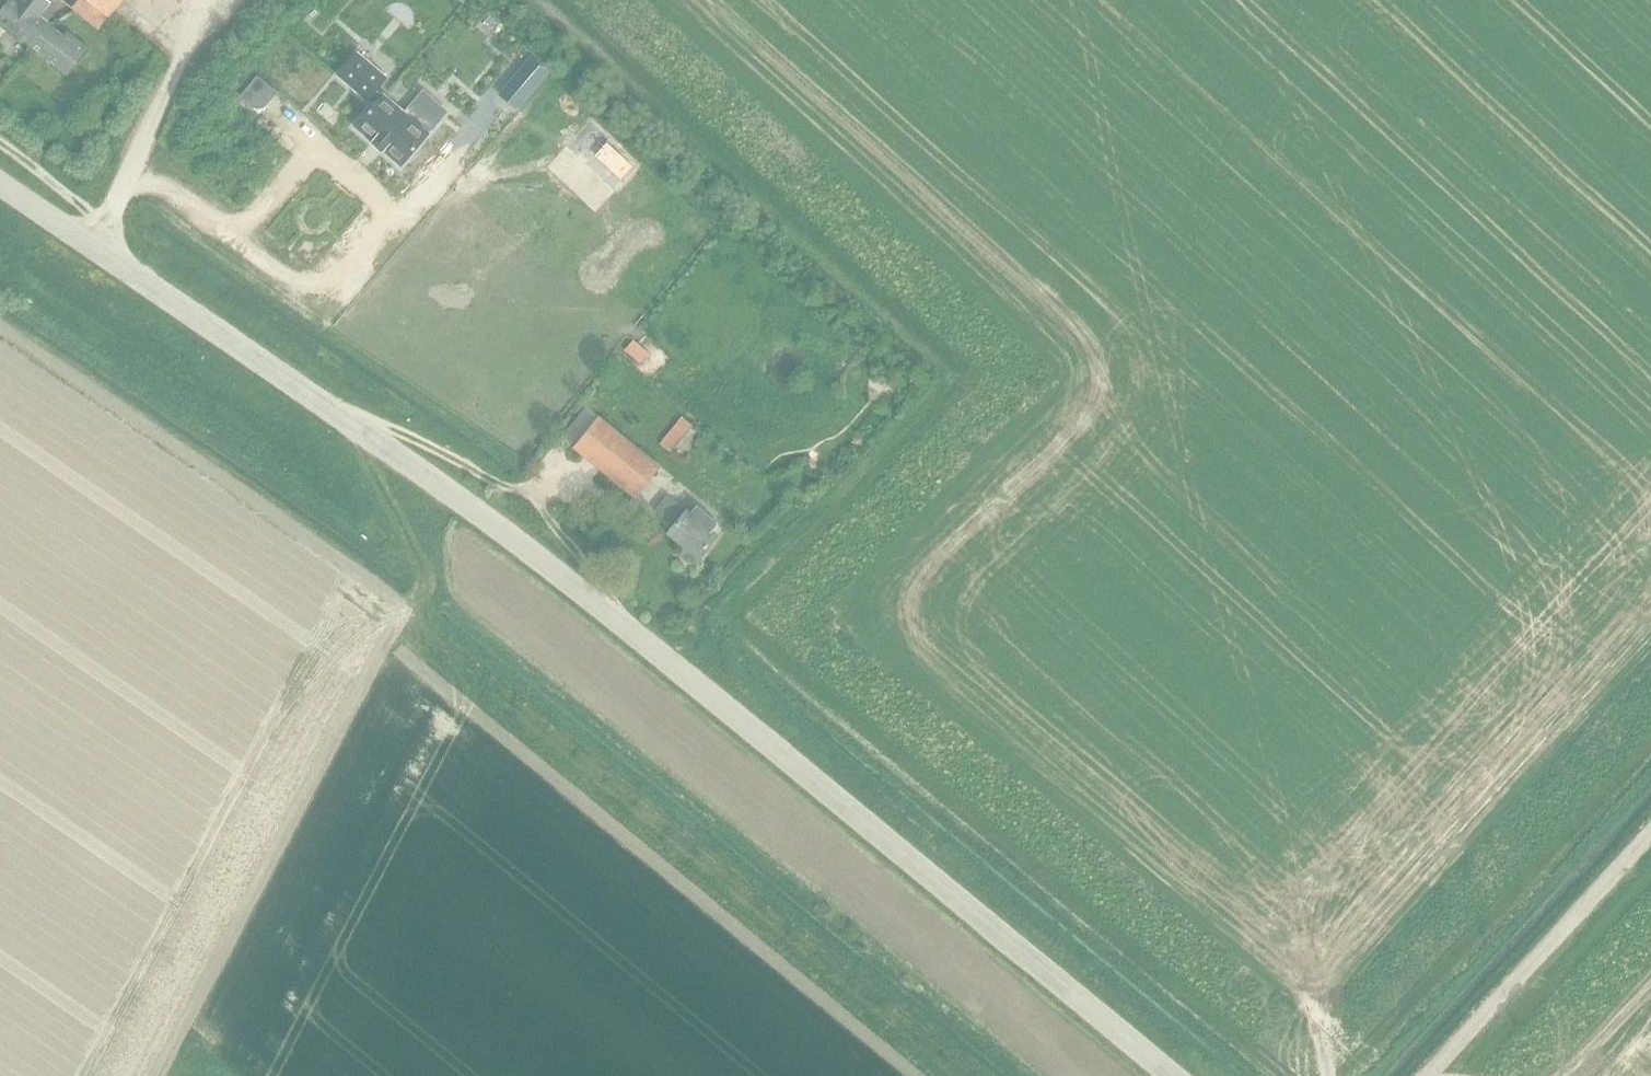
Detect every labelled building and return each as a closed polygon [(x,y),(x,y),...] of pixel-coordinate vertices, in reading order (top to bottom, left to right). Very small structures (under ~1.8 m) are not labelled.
[(50,21),(48,20),(57,8),(51,3),(51,2),(49,0),(3,0),(0,4),(0,19),(33,44),(50,21)] [(101,28),(111,15),(92,0),(65,0),(101,28)] [(111,15),(123,0),(92,0),(111,15)] [(68,72),(88,45),(67,29),(64,32),(50,21),(33,44),(68,72)] [(366,98),(373,104),(354,126),(372,141),(371,142),(381,151),(382,150),(400,165),(446,110),(423,91),(405,112),(383,93),(382,94),(375,88),(385,76),(357,52),(338,75),(366,99),(366,98)] [(399,53),(387,66),(403,81),(415,68),(399,53)] [(603,414),(577,445),(636,494),(662,464),(603,414)] [(701,504),(694,512),(689,509),(671,531),(699,555),(718,533),(714,529),(721,521),(701,504)]
